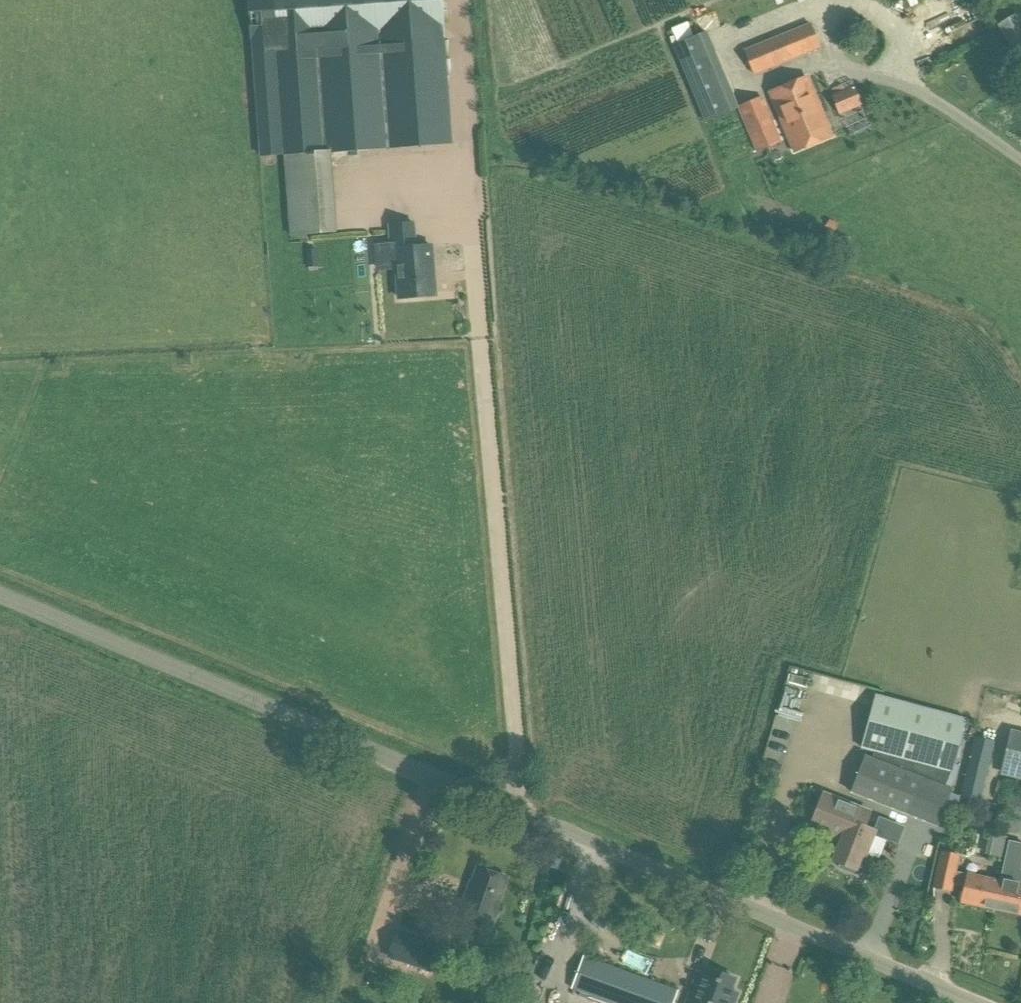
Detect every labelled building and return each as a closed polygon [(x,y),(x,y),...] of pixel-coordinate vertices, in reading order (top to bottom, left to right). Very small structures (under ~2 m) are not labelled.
[(259,157),(454,144),(446,36),(443,0),(247,0),(259,157)] [(812,24),(747,50),(756,72),(821,46),(812,24)] [(1005,36),(1020,63),(1020,26),(1005,36)] [(709,30),(676,42),(704,119),(736,107),(708,32),(709,31),(709,30)] [(808,78),(772,93),(795,150),(831,135),(808,78)] [(855,86),(833,95),(841,113),(863,104),(855,86)] [(763,96),(738,106),(758,152),(782,142),(763,96)] [(447,160),(462,160),(462,148),(447,148),(447,160)] [(369,153),(296,157),(301,238),(349,235),(345,167),(370,166),(369,153)] [(415,223),(391,225),(393,250),(396,249),(400,297),(437,295),(433,245),(416,247),(415,223)] [(877,693),(862,748),(886,754),(953,773),(968,717),(877,693)] [(1003,769),(1020,773),(1020,732),(1012,730),(1003,769)] [(975,736),(961,797),(981,801),(996,741),(975,736)] [(864,756),(851,792),(937,825),(951,788),(864,756)] [(1002,830),(1020,834),(1020,795),(1009,792),(1002,830)] [(823,795),(811,825),(843,837),(834,861),(841,864),(839,868),(853,873),(855,869),(857,870),(858,866),(868,870),(873,857),(866,855),(875,831),(865,827),(870,813),(823,795)] [(962,901),(995,908),(1001,880),(956,870),(960,854),(942,850),(934,886),(952,889),(954,883),(965,886),(962,901)] [(471,883),(461,910),(474,914),(468,931),(489,938),(507,877),(478,867),(473,883),(471,883)] [(1018,883),(1019,876),(1002,872),(1001,880),(995,908),(1020,914),(1020,884),(1018,883)] [(438,944),(398,930),(389,957),(429,971),(438,944)] [(571,986),(614,1002),(675,1002),(679,989),(583,955),(571,986)] [(696,1002),(731,1002),(739,979),(707,969),(696,1002)]
